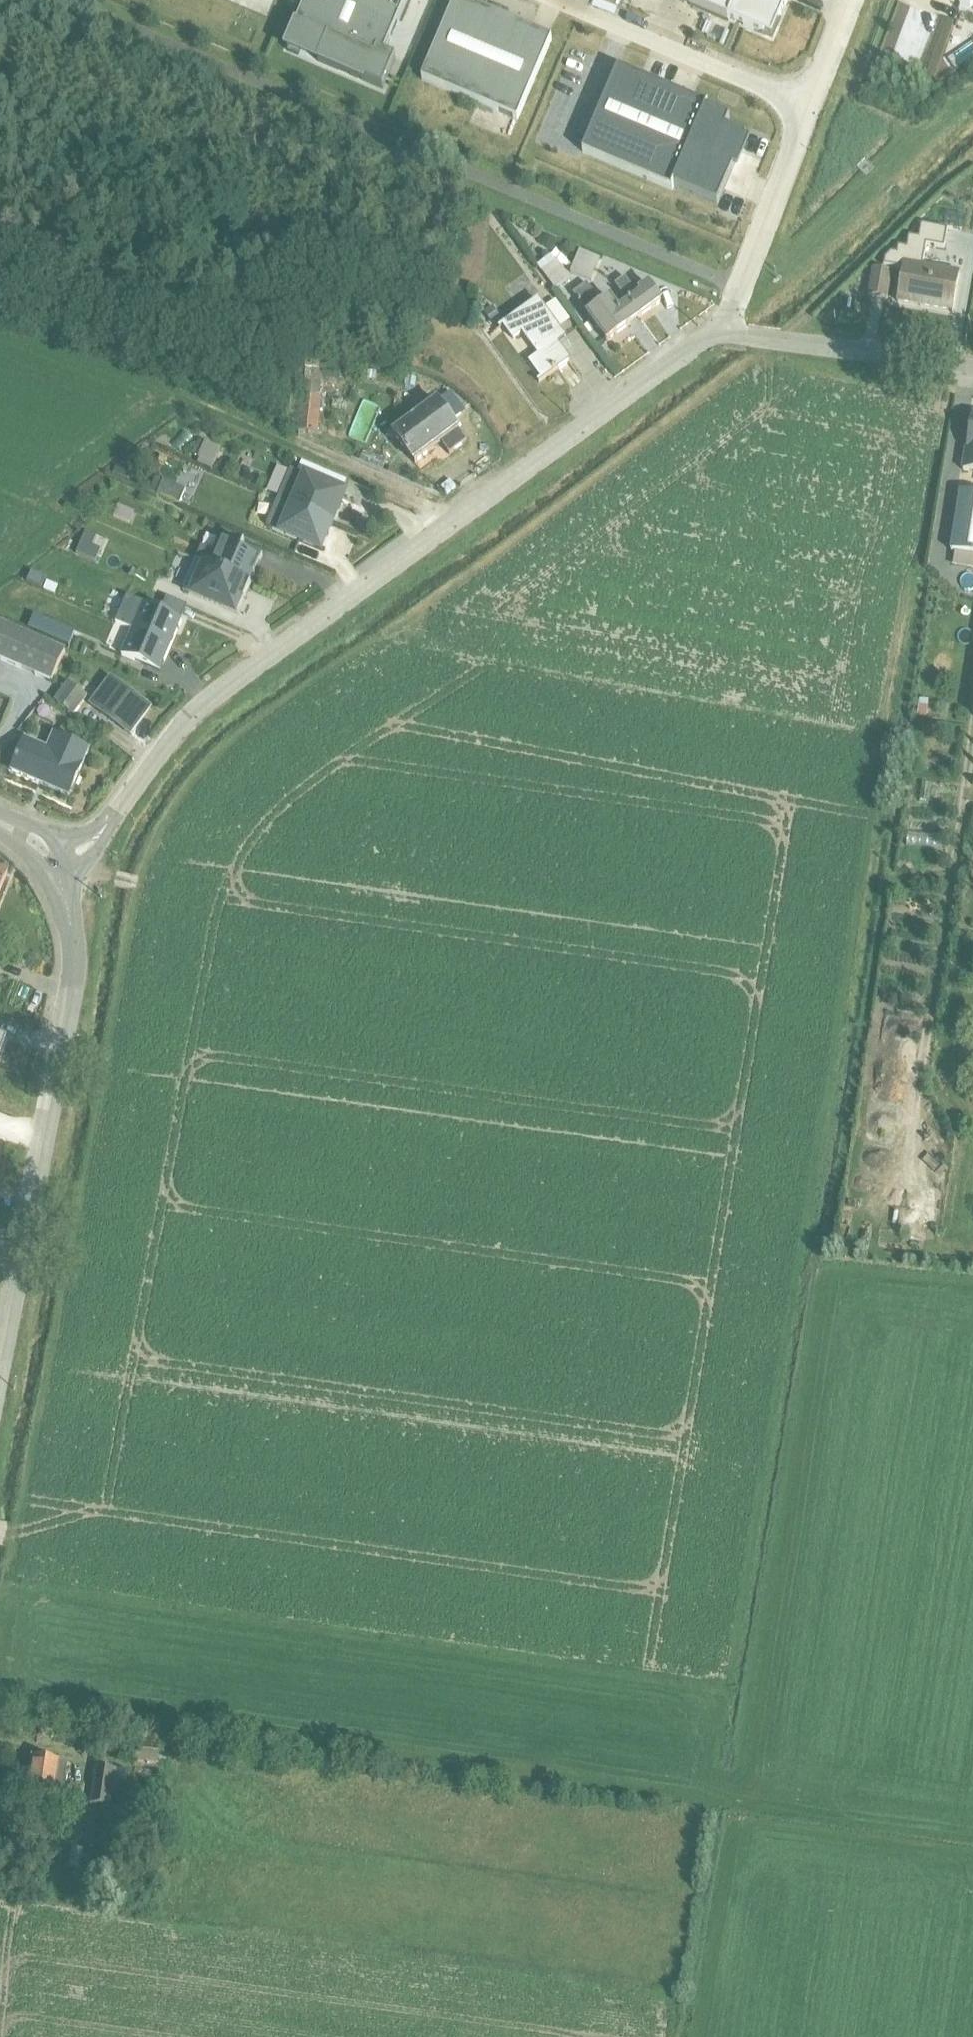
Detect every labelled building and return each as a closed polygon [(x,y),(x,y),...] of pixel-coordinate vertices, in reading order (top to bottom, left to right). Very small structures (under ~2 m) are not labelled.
[(285,51),(364,85),(365,81),(383,89),(396,59),(386,55),(409,0),(309,0),(298,25),(296,24),(285,51)] [(423,80),(518,121),(552,40),(458,0),(457,0),(423,80)] [(740,22),(772,36),(787,0),(685,0),(740,22)] [(566,66),(556,83),(564,88),(574,71),(566,66)] [(734,169),(746,140),(747,137),(726,129),(730,119),(708,109),(709,107),(619,68),(583,152),(673,191),(674,187),(718,206),(734,169)] [(746,140),(734,169),(739,171),(751,142),(746,140)] [(886,258),(884,266),(903,269),(897,301),(954,311),(960,273),(924,267),(927,247),(944,250),(948,229),(921,224),(919,238),(909,236),(907,247),(898,246),(897,253),(892,252),(886,258)] [(576,261),(596,270),(601,258),(581,250),(576,261)] [(551,255),(538,265),(555,289),(570,277),(557,259),(555,260),(551,255)] [(596,270),(576,261),(571,272),(591,281),(596,270)] [(873,268),(868,295),(888,299),(893,272),(873,268)] [(626,300),(639,319),(662,302),(650,285),(642,290),(636,282),(631,285),(626,277),(615,285),(626,300)] [(630,325),(617,305),(611,296),(602,303),(587,283),(573,294),(608,341),(630,325)] [(539,299),(499,328),(500,330),(504,327),(514,341),(523,334),(539,356),(529,363),(541,379),(538,381),(540,383),(571,361),(558,344),(566,338),(559,329),(571,320),(557,300),(545,308),(539,299)] [(617,305),(630,325),(639,319),(626,300),(617,305)] [(307,360),(304,383),(312,384),(311,393),(321,394),(322,382),(337,384),(339,364),(307,360)] [(451,392),(393,434),(416,463),(441,443),(450,454),(468,441),(453,421),(466,412),(451,392)] [(300,396),(298,432),(317,434),(320,398),(300,396)] [(964,470),(972,472),(972,414),(964,470)] [(198,440),(193,453),(199,456),(198,458),(200,459),(198,464),(211,470),(213,464),(215,465),(221,449),(198,440)] [(278,499),(334,523),(342,504),(339,503),(344,492),(291,469),(278,499)] [(326,470),(322,479),(344,489),(348,480),(326,470)] [(155,474),(148,490),(180,504),(187,488),(155,474)] [(951,552),(972,555),(972,491),(962,490),(951,552)] [(334,523),(278,499),(267,527),(322,550),(334,523)] [(118,505),(114,516),(130,523),(135,512),(118,505)] [(86,532),(77,552),(95,560),(100,549),(93,546),(97,537),(86,532)] [(196,560),(251,584),(252,582),(249,581),(252,574),(255,576),(256,574),(255,574),(263,555),(219,536),(213,551),(202,547),(196,560)] [(251,584),(196,560),(183,590),(239,613),(251,584)] [(153,637),(172,645),(183,619),(164,612),(153,637)] [(51,683),(65,652),(0,624),(0,660),(51,683)] [(172,645),(153,637),(142,663),(161,671),(172,645)] [(110,678),(90,704),(132,734),(151,708),(110,678)] [(69,682),(55,701),(74,715),(88,696),(69,682)] [(26,738),(12,771),(70,796),(90,749),(54,734),(47,747),(26,738)] [(134,1742),(133,1762),(156,1764),(156,1758),(168,1759),(169,1748),(158,1747),(158,1744),(134,1742)] [(31,1757),(27,1787),(62,1793),(67,1762),(31,1757)] [(95,1765),(89,1804),(109,1807),(111,1789),(124,1791),(127,1770),(95,1765)]
